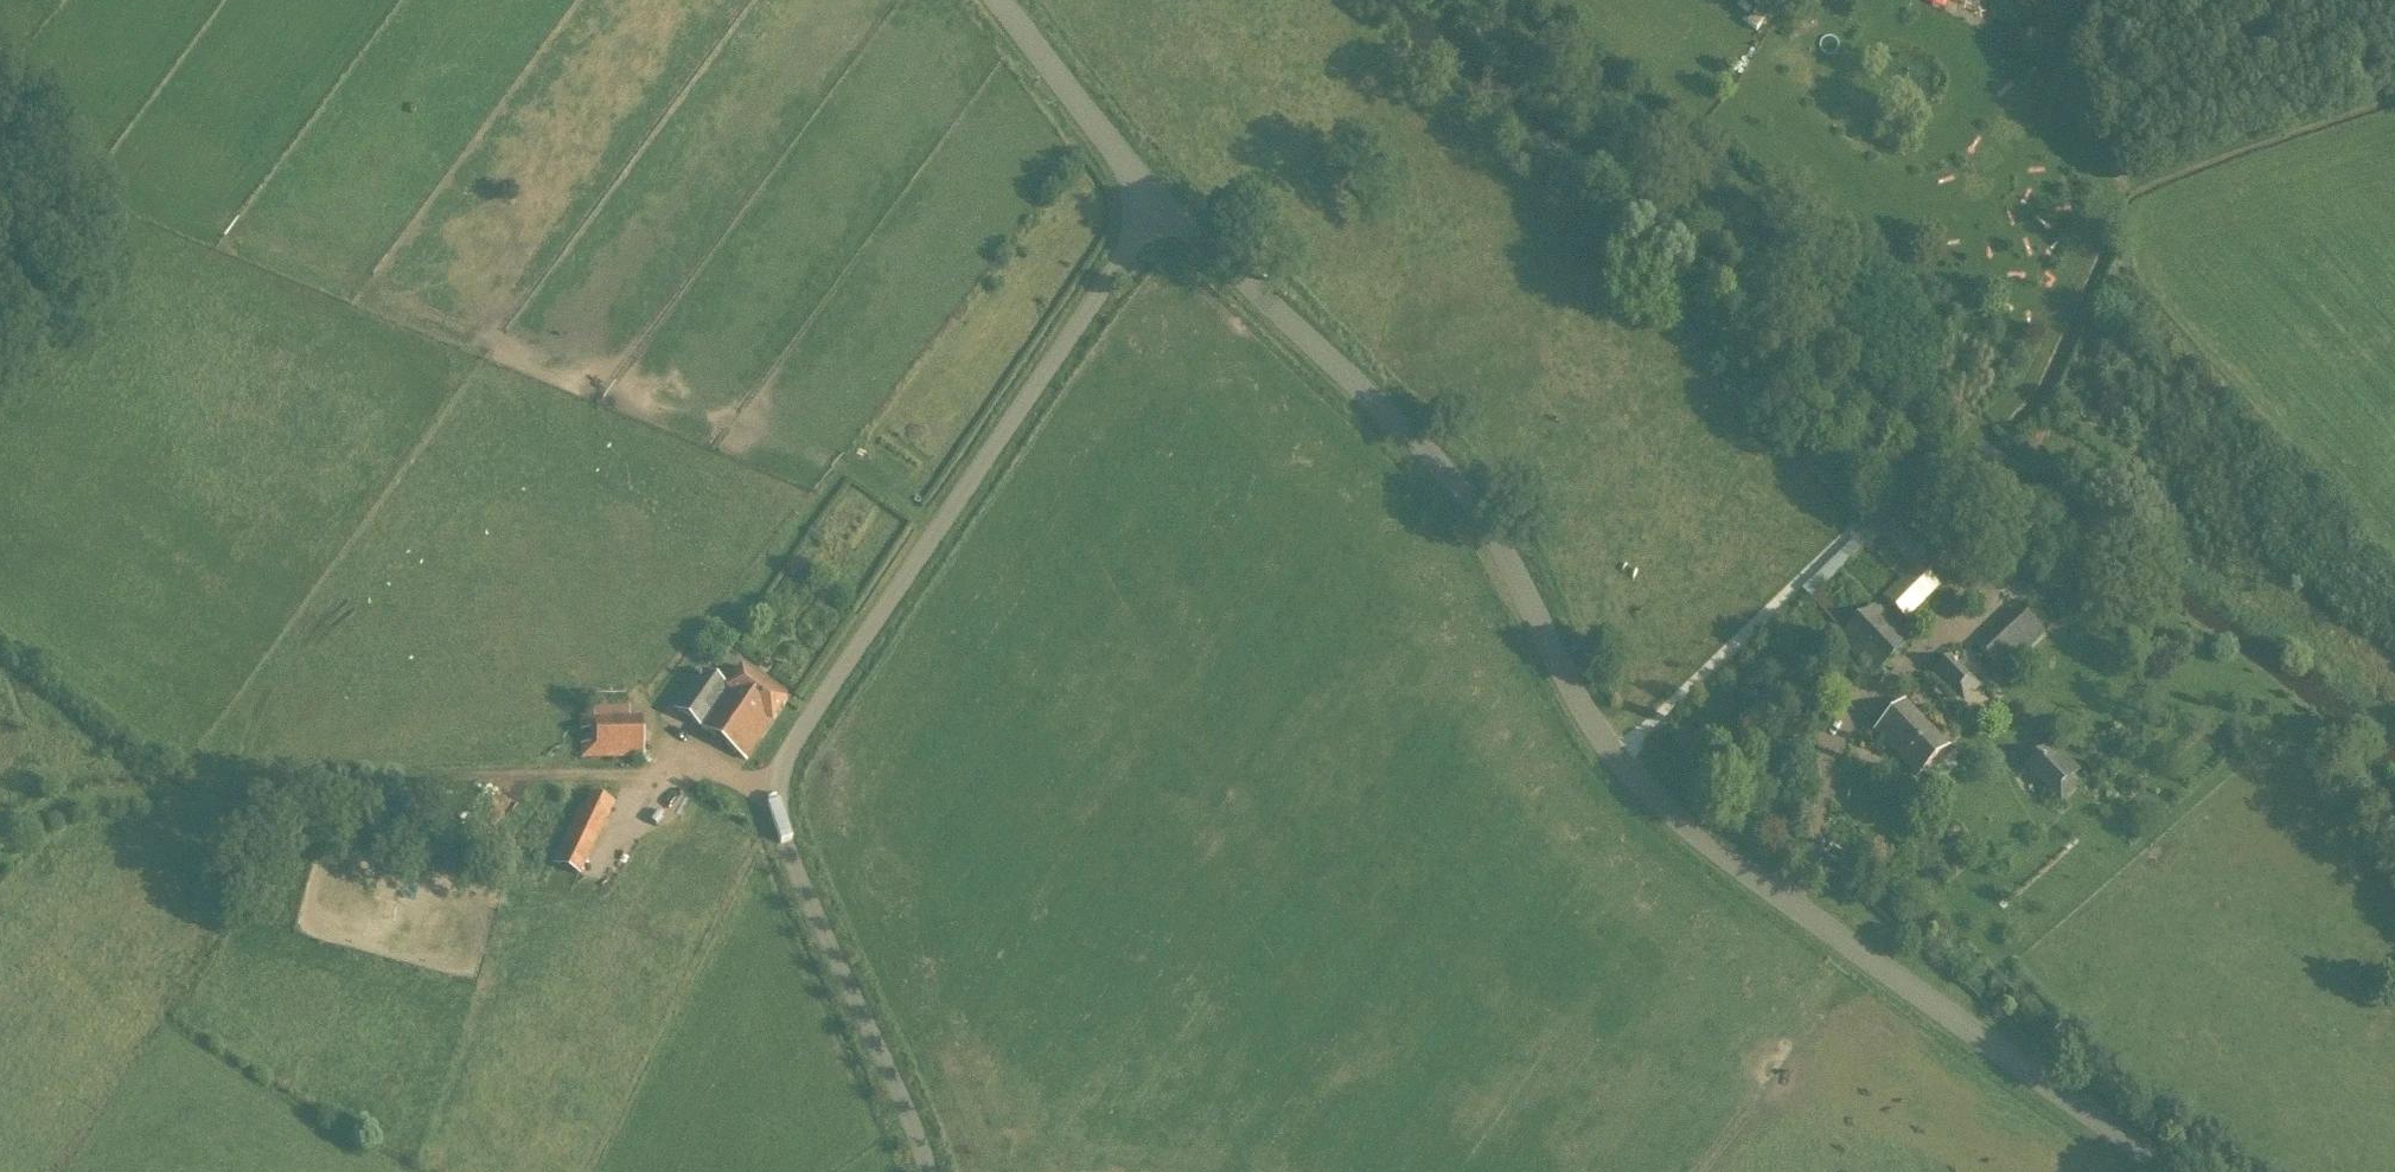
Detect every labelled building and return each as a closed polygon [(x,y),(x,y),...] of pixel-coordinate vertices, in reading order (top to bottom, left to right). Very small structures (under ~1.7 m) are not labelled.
[(1914,563),(1878,596),(1901,621),(1937,588),(1914,563)] [(1839,640),(1874,676),(1910,640),(1875,604),(1839,640)] [(2044,636),(2018,608),(1977,647),(2002,674),(2044,636)] [(1933,674),(1955,697),(1973,680),(1951,657),(1933,674)] [(704,674),(677,710),(745,759),(787,701),(741,668),(727,687),(704,674)] [(1904,703),(1874,732),(1917,776),(1947,747),(1904,703)] [(581,759),(652,756),(650,715),(577,719),(578,732),(592,731),(592,745),(581,746),(581,759)] [(2079,788),(2071,779),(2080,771),(2052,742),(2024,768),(2060,806),(2079,788)] [(578,810),(603,822),(612,805),(586,792),(578,810)] [(587,856),(562,844),(553,861),(579,873),(587,856)]
